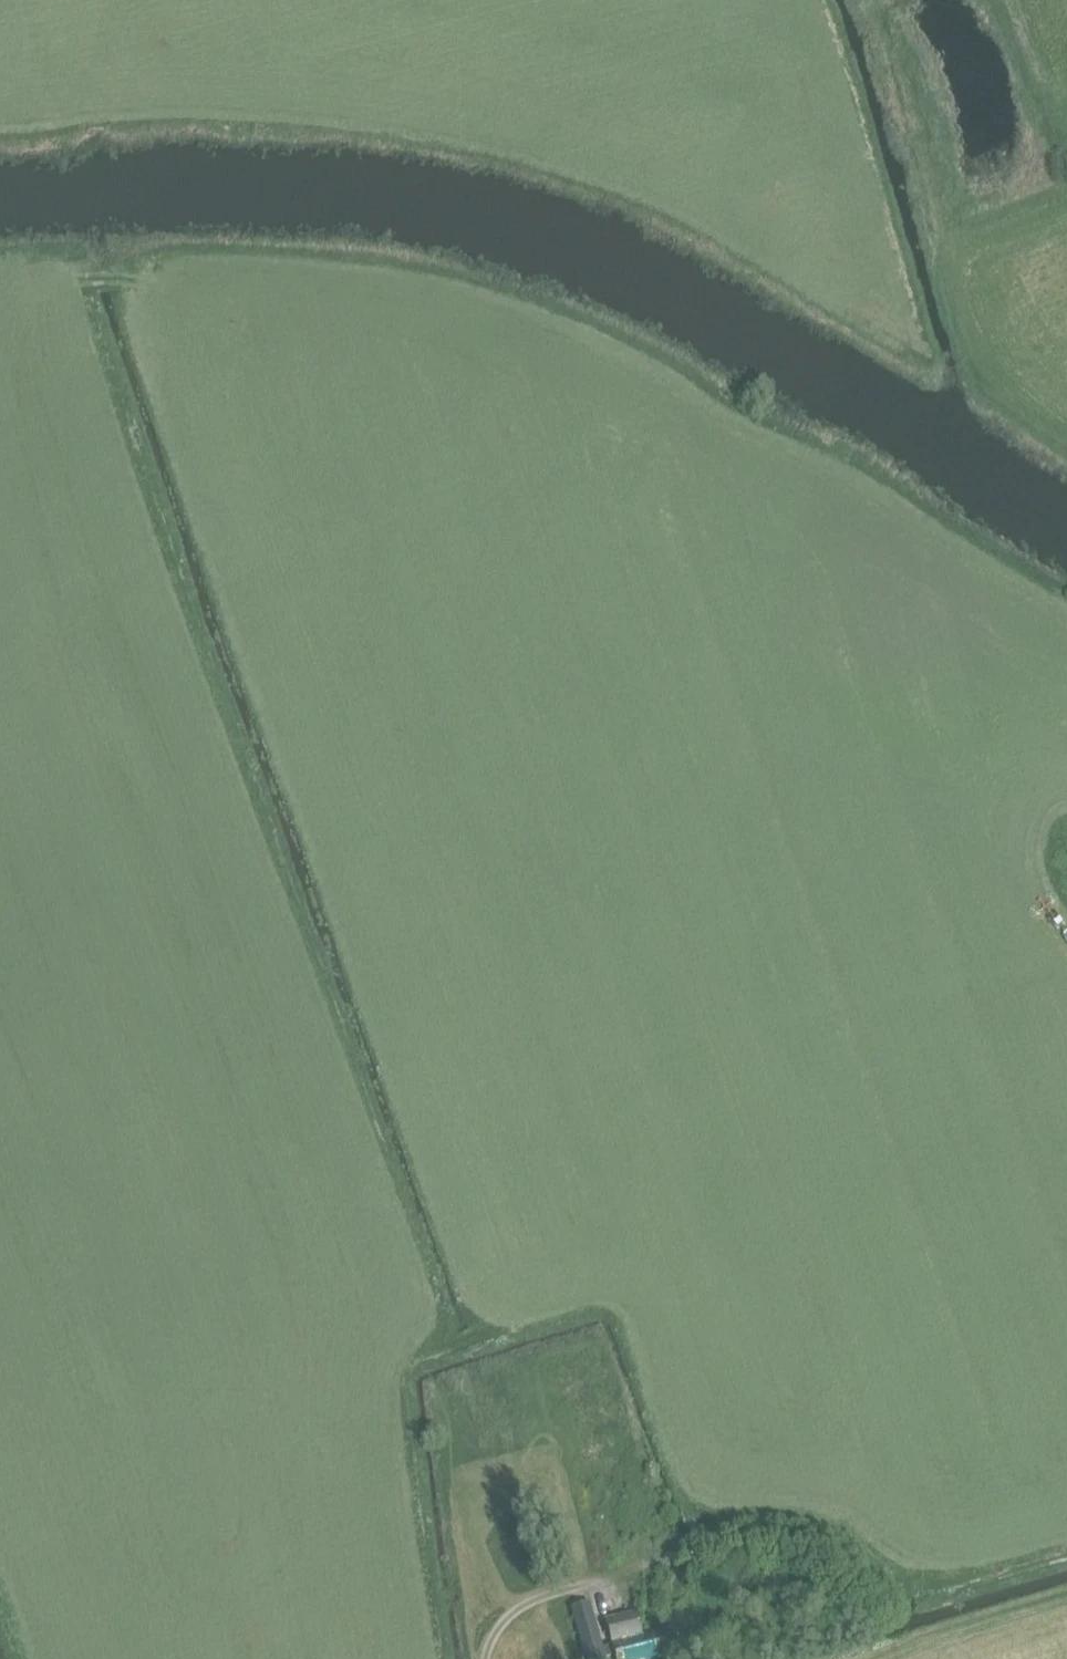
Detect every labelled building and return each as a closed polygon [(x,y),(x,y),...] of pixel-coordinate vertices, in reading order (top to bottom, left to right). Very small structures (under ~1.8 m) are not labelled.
[(611,1646),(602,1648),(588,1602),(570,1607),(584,1658),(605,1658),(604,1658),(614,1655),(615,1658),(647,1658),(678,1651),(672,1629),(642,1637),(635,1612),(604,1620),(611,1646)]
